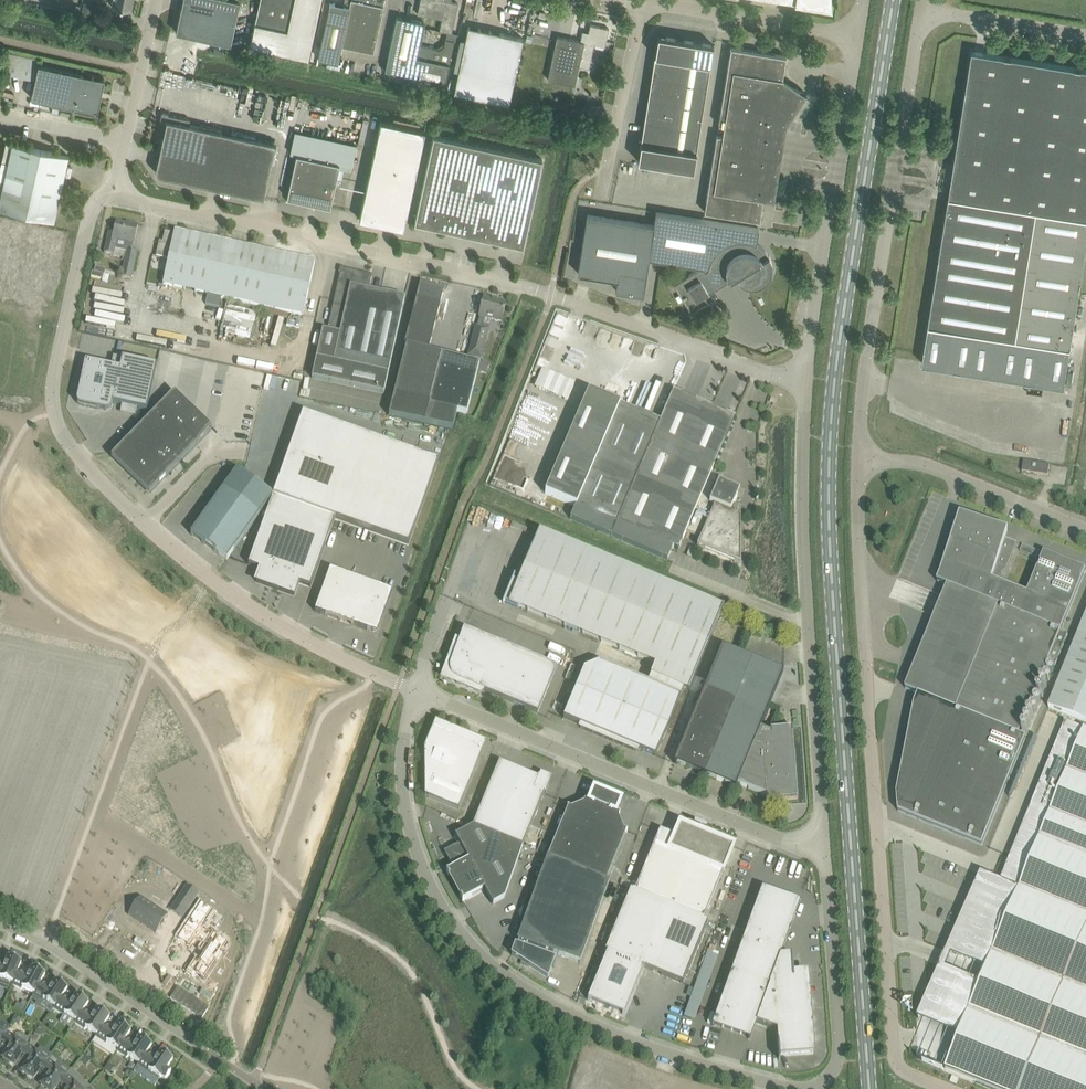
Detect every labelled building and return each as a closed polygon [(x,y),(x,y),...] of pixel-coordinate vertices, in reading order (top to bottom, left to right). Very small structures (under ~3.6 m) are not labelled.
[(120,8),(131,10),(133,0),(113,0),(111,6),(120,8)] [(187,34),(230,43),(240,0),(183,0),(176,31),(187,34)] [(260,1),(250,45),(308,57),(321,0),(260,0),(260,1)] [(337,61),(341,44),(373,51),(384,0),(350,0),(350,1),(349,0),(344,3),(344,5),(330,2),(318,57),(337,61)] [(425,15),(427,6),(444,10),(440,29),(452,32),(458,3),(450,1),(450,0),(420,0),(417,13),(425,15)] [(81,13),(92,15),(94,4),(83,2),(81,13)] [(444,89),(450,63),(455,40),(445,39),(444,46),(439,49),(419,45),(424,22),(397,16),(385,69),(412,75),(411,82),(444,89)] [(548,79),(564,82),(575,84),(579,65),(589,68),(594,44),(605,46),(609,28),(590,24),(588,33),(582,32),(580,40),(557,35),(555,46),(548,79)] [(454,92),(509,104),(523,37),(468,26),(454,92)] [(658,35),(655,55),(673,58),(677,38),(658,35)] [(695,41),(677,38),(673,58),(691,61),(695,41)] [(691,61),(710,64),(713,44),(695,41),(691,61)] [(731,47),(718,123),(724,124),(723,135),(717,134),(704,211),(760,220),(763,198),(774,199),(781,155),(770,154),(775,121),(786,123),(806,93),(783,77),(786,55),(731,47)] [(924,353),(923,363),(1065,386),(1085,253),(1085,68),(973,50),(924,353)] [(3,71),(35,79),(31,97),(74,106),(74,107),(97,112),(105,78),(81,73),(39,63),(40,58),(7,51),(3,71)] [(655,55),(651,77),(707,86),(710,64),(691,61),(673,58),(655,55)] [(651,77),(648,99),(703,108),(707,86),(651,77)] [(648,99),(644,121),(700,130),(703,108),(648,99)] [(589,111),(599,112),(599,113),(600,104),(589,103),(589,111)] [(162,141),(161,146),(269,170),(275,143),(189,124),(190,118),(189,118),(167,113),(162,117),(157,139),(158,141),(162,141)] [(381,120),(362,208),(359,219),(404,228),(425,130),(381,120)] [(644,121),(641,143),(696,152),(700,130),(644,121)] [(414,221),(523,245),(542,158),(434,134),(414,221)] [(0,198),(0,208),(54,220),(68,155),(12,143),(0,198)] [(696,152),(641,143),(638,160),(693,169),(696,152)] [(269,170),(161,146),(156,170),(158,174),(264,198),(269,170)] [(296,154),(289,189),(286,200),(298,199),(330,206),(340,163),(296,154)] [(649,258),(703,266),(705,268),(705,269),(716,287),(735,276),(736,277),(737,278),(739,280),(740,281),(741,282),(743,283),(744,284),(746,284),(748,285),(749,285),(751,285),(753,285),(755,285),(756,285),(758,284),(760,284),(761,283),(763,282),(764,281),(766,280),(767,279),(768,277),(769,276),(770,274),(771,273),(771,271),(772,270),(772,268),(772,266),(772,264),(772,263),(772,261),(771,259),(771,258),(770,256),(769,255),(766,251),(764,249),(763,247),(761,246),(758,244),(756,243),(759,228),(656,211),(654,224),(649,258)] [(643,294),(649,258),(654,224),(588,214),(578,273),(617,279),(616,289),(643,294)] [(114,255),(126,258),(122,277),(132,279),(137,253),(132,252),(134,243),(135,244),(136,236),(139,225),(131,224),(130,225),(116,222),(114,234),(109,233),(107,243),(105,253),(114,255)] [(163,285),(204,294),(215,240),(175,231),(174,233),(165,231),(162,244),(159,244),(156,256),(169,259),(163,285)] [(0,255),(0,334),(35,341),(55,251),(3,239),(0,255)] [(223,298),(253,305),(265,251),(215,240),(204,294),(208,295),(205,305),(221,309),(223,298)] [(265,251),(253,305),(303,316),(315,262),(265,251)] [(705,268),(703,266),(677,281),(692,306),(687,309),(689,313),(708,302),(704,295),(716,287),(705,269),(705,268)] [(341,330),(340,334),(323,330),(312,378),(384,394),(405,298),(369,290),(372,278),(370,275),(346,270),(340,274),(329,325),(330,327),(341,330)] [(104,275),(102,282),(108,284),(108,283),(114,284),(116,278),(104,275)] [(394,396),(389,416),(453,430),(457,412),(467,415),(478,371),(486,374),(490,364),(480,361),(481,358),(488,330),(491,319),(501,322),(506,303),(490,299),(489,300),(483,299),(479,316),(480,316),(477,327),(476,327),(469,355),(467,362),(428,351),(440,304),(444,291),(420,285),(417,298),(404,346),(406,347),(394,396)] [(258,309),(226,303),(222,326),(253,332),(258,309)] [(550,334),(561,338),(569,313),(558,310),(550,334)] [(230,330),(203,324),(202,328),(229,334),(230,330)] [(122,359),(120,369),(103,366),(85,362),(77,401),(77,402),(77,403),(77,404),(78,405),(79,405),(80,406),(106,412),(107,412),(108,411),(109,411),(110,410),(111,409),(111,408),(112,404),(147,411),(157,366),(122,359)] [(544,369),(537,388),(571,402),(578,383),(544,369)] [(545,494),(555,498),(575,507),(570,519),(667,561),(668,559),(672,550),(673,548),(678,550),(686,533),(700,539),(697,546),(730,560),(740,565),(740,556),(738,556),(738,509),(733,507),(735,502),(732,501),(734,496),(732,492),(728,490),(729,487),(719,483),(722,477),(712,473),(735,418),(673,391),(660,422),(589,391),(545,494)] [(174,393),(113,456),(151,493),(212,429),(174,393)] [(273,497),(249,565),(261,569),(256,582),(294,596),(299,583),(311,588),(335,519),(409,545),(439,462),(303,413),(273,496),(273,497)] [(1024,461),(1022,472),(1048,476),(1050,465),(1024,461)] [(223,489),(191,535),(227,561),(260,515),(273,496),(237,470),(223,489)] [(1048,663),(1055,665),(1068,634),(1061,631),(1082,580),(1085,571),(1085,570),(1044,553),(1028,594),(1002,583),(1018,543),(1006,539),(1008,533),(1005,532),(1004,532),(963,519),(963,518),(960,517),(940,574),(938,582),(948,586),(906,688),(916,692),(919,694),(914,707),(897,793),(898,811),(982,845),(1026,737),(1019,734),(1048,663)] [(584,670),(563,718),(582,726),(581,728),(637,752),(637,749),(656,757),(685,688),(690,690),(723,610),(722,610),(539,534),(540,533),(539,533),(518,583),(513,581),(514,578),(503,602),(504,603),(504,602),(518,608),(519,606),(656,663),(652,674),(648,684),(599,663),(584,670)] [(1020,551),(1037,558),(1040,551),(1023,544),(1020,551)] [(315,612),(371,632),(371,631),(373,631),(377,629),(378,627),(379,628),(392,592),(330,569),(315,612)] [(1085,723),(1085,617),(1049,708),(1085,723)] [(480,690),(538,714),(557,668),(464,629),(458,645),(456,644),(449,664),(451,665),(450,668),(450,670),(451,673),(452,676),(453,678),(455,680),(458,681),(457,683),(479,692),(480,690)] [(674,763),(677,764),(677,763),(734,786),(733,787),(736,788),(737,784),(765,796),(766,807),(767,807),(767,796),(778,795),(779,800),(777,800),(777,801),(798,799),(794,748),(793,748),(793,750),(788,750),(787,734),(772,735),(771,729),(770,729),(770,732),(761,728),(784,672),(781,671),(781,673),(724,649),(724,648),(722,647),(674,763)] [(946,1069),(994,1088),(1085,1088),(1085,729),(1066,721),(1031,805),(1050,813),(1025,874),(1013,869),(1005,889),(984,881),(955,953),(988,966),(946,1069)] [(425,796),(459,810),(480,760),(460,751),(464,741),(433,729),(425,749),(425,796)] [(473,826),(474,826),(523,847),(544,794),(546,795),(546,794),(545,793),(549,783),(539,779),(539,777),(538,777),(538,778),(499,762),(473,826)] [(568,808),(548,856),(548,857),(606,880),(626,832),(627,832),(627,831),(624,830),(619,818),(620,814),(616,812),(621,800),(594,789),(589,801),(585,799),(584,803),(571,808),(568,807),(567,808),(568,808)] [(633,891),(632,892),(705,921),(703,920),(733,847),(680,825),(675,837),(660,831),(635,891),(633,891)] [(523,847),(474,826),(456,836),(456,835),(455,836),(460,844),(444,852),(449,862),(454,859),(457,865),(446,871),(449,876),(451,875),(463,895),(460,896),(463,901),(484,889),(493,905),(494,905),(493,904),(505,898),(523,847)] [(548,857),(548,856),(517,940),(519,941),(517,946),(515,945),(512,955),(548,979),(555,959),(553,958),(555,954),(580,963),(610,882),(606,880),(548,857)] [(187,885),(176,901),(188,910),(199,893),(187,885)] [(791,955),(781,956),(800,902),(762,888),(712,1026),(751,1040),(757,1023),(777,1030),(778,1042),(777,1042),(779,1061),(780,1061),(780,1055),(812,1052),(806,974),(794,975),(792,955),(791,955)] [(607,953),(588,1000),(625,1015),(644,968),(646,969),(683,984),(708,923),(705,921),(632,892),(631,891),(605,952),(607,953)] [(140,896),(128,915),(155,933),(168,914),(140,896)] [(201,902),(177,938),(188,945),(194,937),(204,944),(200,950),(198,948),(193,955),(195,957),(186,971),(202,981),(230,939),(214,929),(213,930),(203,923),(212,909),(201,902)] [(699,1021),(718,953),(706,950),(688,1017),(699,1021)] [(12,983),(19,970),(22,962),(21,962),(21,960),(16,958),(16,960),(9,957),(5,964),(0,963),(0,979),(1,978),(12,983)] [(23,988),(34,994),(41,982),(46,974),(33,967),(29,975),(19,970),(12,983),(12,985),(22,990),(23,988)] [(44,1000),(55,1007),(63,995),(68,988),(56,980),(51,987),(41,982),(34,994),(33,996),(43,1001),(44,1000)] [(65,1014),(76,1021),(84,1010),(89,1003),(88,1002),(89,1000),(84,997),(83,999),(77,995),(72,1002),(63,995),(55,1007),(53,1008),(64,1016),(65,1014)] [(26,1008),(17,1004),(13,1011),(22,1015),(26,1008)] [(86,1028),(97,1035),(105,1024),(110,1017),(98,1009),(93,1016),(84,1010),(76,1021),(74,1023),(85,1030),(86,1028)] [(23,1017),(16,1014),(12,1022),(19,1026),(23,1017)] [(46,1020),(43,1026),(48,1030),(52,1024),(46,1020)] [(107,1042),(118,1049),(126,1038),(131,1031),(119,1023),(115,1030),(105,1024),(97,1035),(96,1037),(106,1044),(107,1042)] [(40,1026),(36,1032),(40,1035),(43,1034),(45,1030),(40,1026)] [(20,1059),(26,1046),(16,1040),(17,1038),(6,1032),(5,1034),(0,1045),(0,1047),(7,1051),(3,1058),(15,1066),(20,1059)] [(128,1056),(139,1063),(147,1052),(152,1045),(140,1037),(136,1044),(126,1038),(118,1049),(117,1051),(127,1058),(128,1056)] [(34,1079),(39,1072),(47,1060),(36,1053),(37,1051),(27,1045),(26,1046),(20,1059),(27,1064),(22,1071),(34,1079)] [(147,1052),(139,1063),(138,1065),(148,1072),(149,1071),(161,1078),(162,1077),(166,1080),(171,1072),(167,1069),(173,1059),(161,1051),(157,1058),(147,1052)] [(84,1056),(80,1061),(87,1066),(91,1061),(84,1056)] [(57,1087),(66,1076),(56,1068),(57,1066),(48,1059),(47,1060),(39,1072),(46,1078),(41,1085),(46,1088),(56,1088),(57,1087)] [(108,1064),(104,1070),(110,1074),(114,1068),(108,1064)] [(91,1086),(81,1077),(80,1077),(71,1069),(66,1076),(57,1087),(59,1088),(88,1088),(91,1086)]
